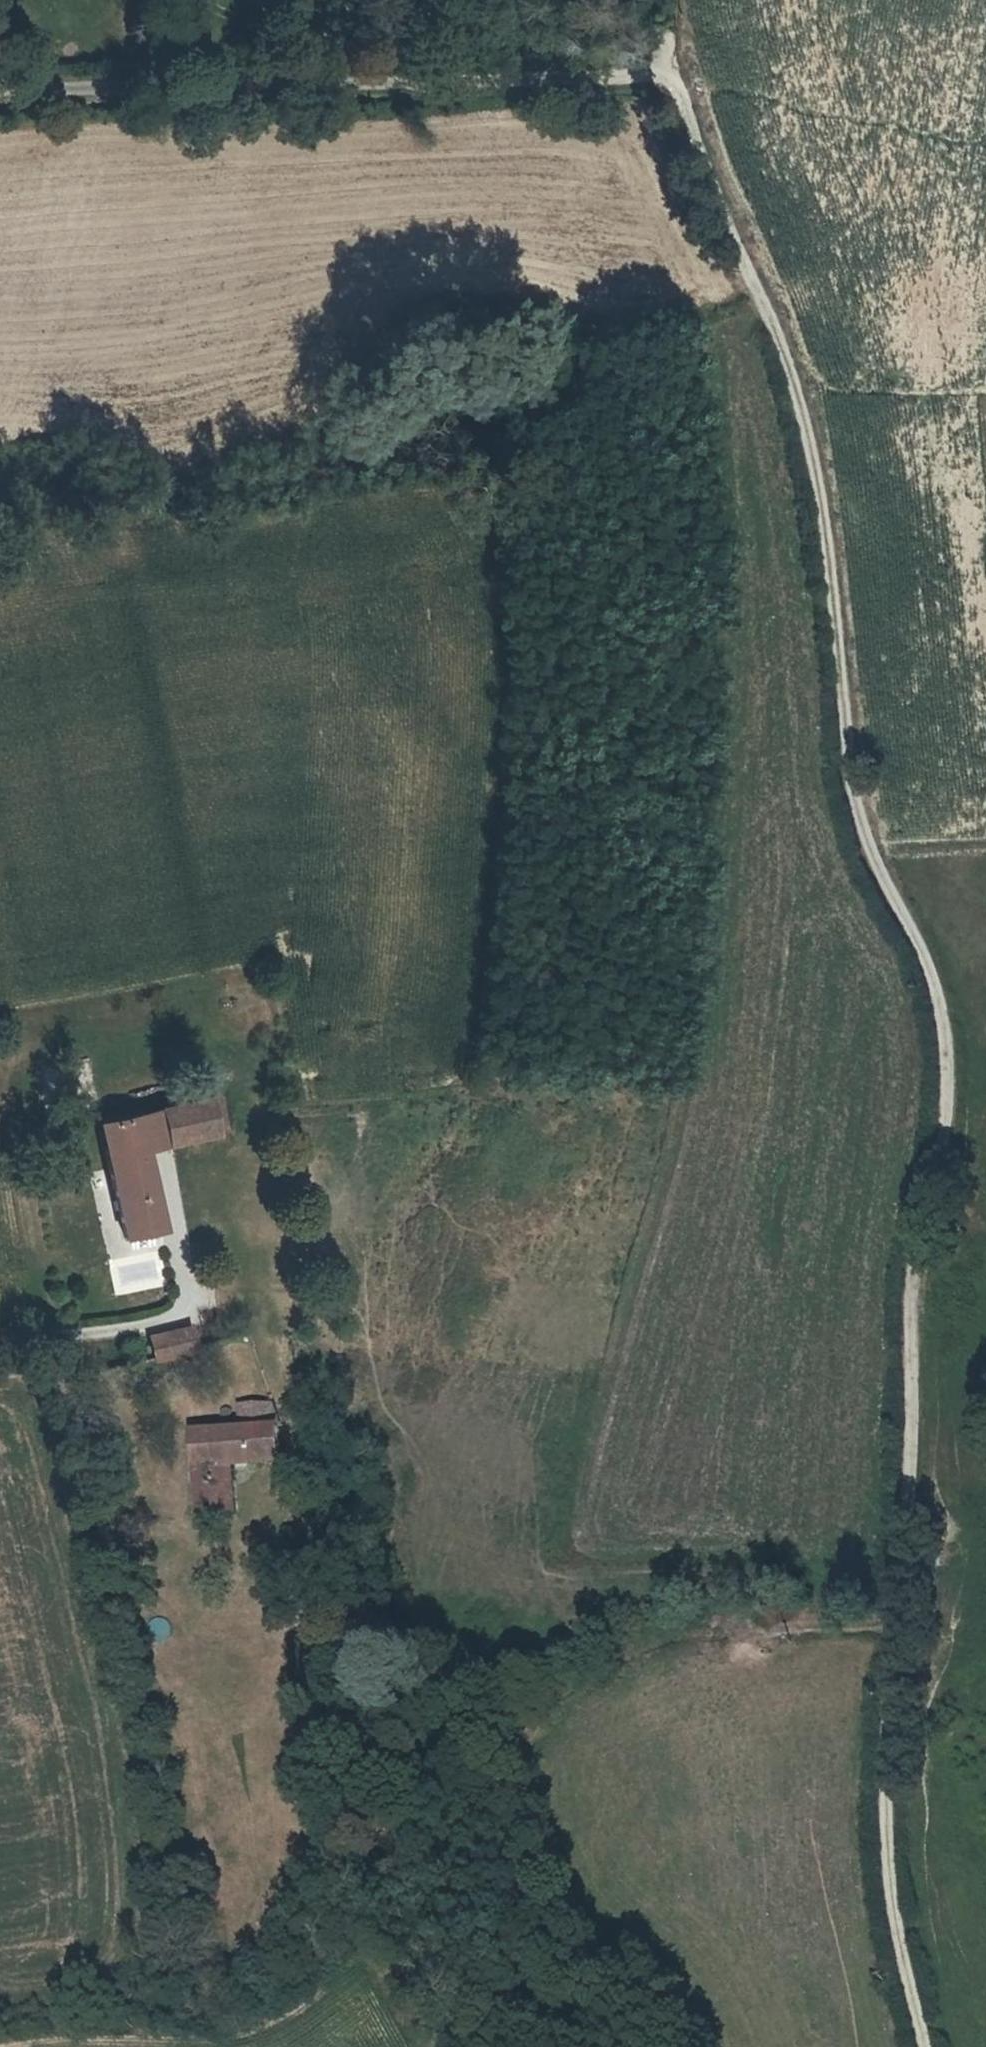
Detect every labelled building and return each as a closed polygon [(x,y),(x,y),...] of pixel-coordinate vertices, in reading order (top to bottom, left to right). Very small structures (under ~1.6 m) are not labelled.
[(200,1106),(206,1145),(253,1137),(250,1117),(247,1098),(200,1106)] [(180,1150),(206,1145),(200,1106),(120,1120),(142,1241),(195,1232),(180,1150)] [(194,1324),(155,1339),(162,1357),(202,1342),(194,1324)] [(261,1416),(299,1412),(287,1390),(259,1393),(261,1416)] [(261,1416),(265,1453),(311,1449),(299,1412),(261,1416)] [(238,1417),(240,1454),(265,1453),(261,1416),(238,1417)] [(241,1499),(240,1454),(238,1417),(200,1421),(203,1502),(241,1499)]
